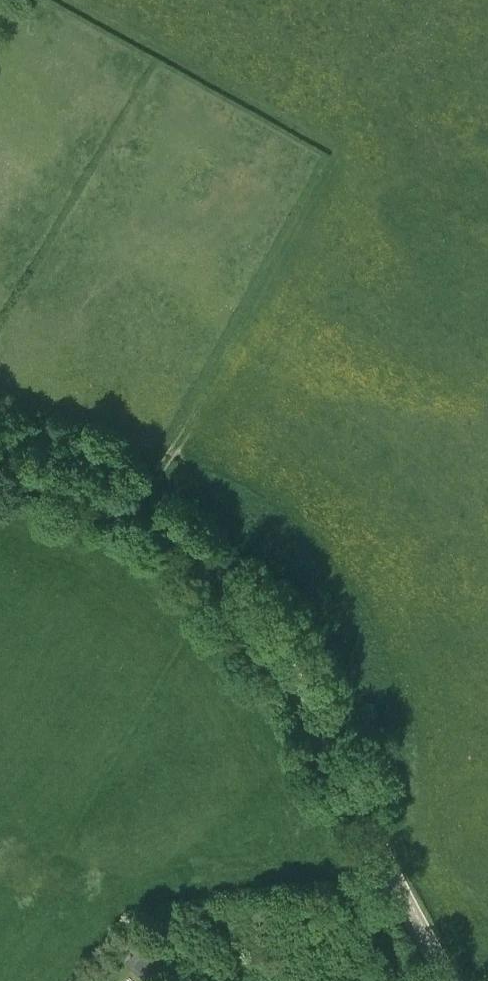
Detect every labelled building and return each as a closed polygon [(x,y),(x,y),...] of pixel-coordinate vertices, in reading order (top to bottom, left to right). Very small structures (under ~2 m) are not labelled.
[(131,940),(116,954),(137,973),(151,959),(131,940)]
